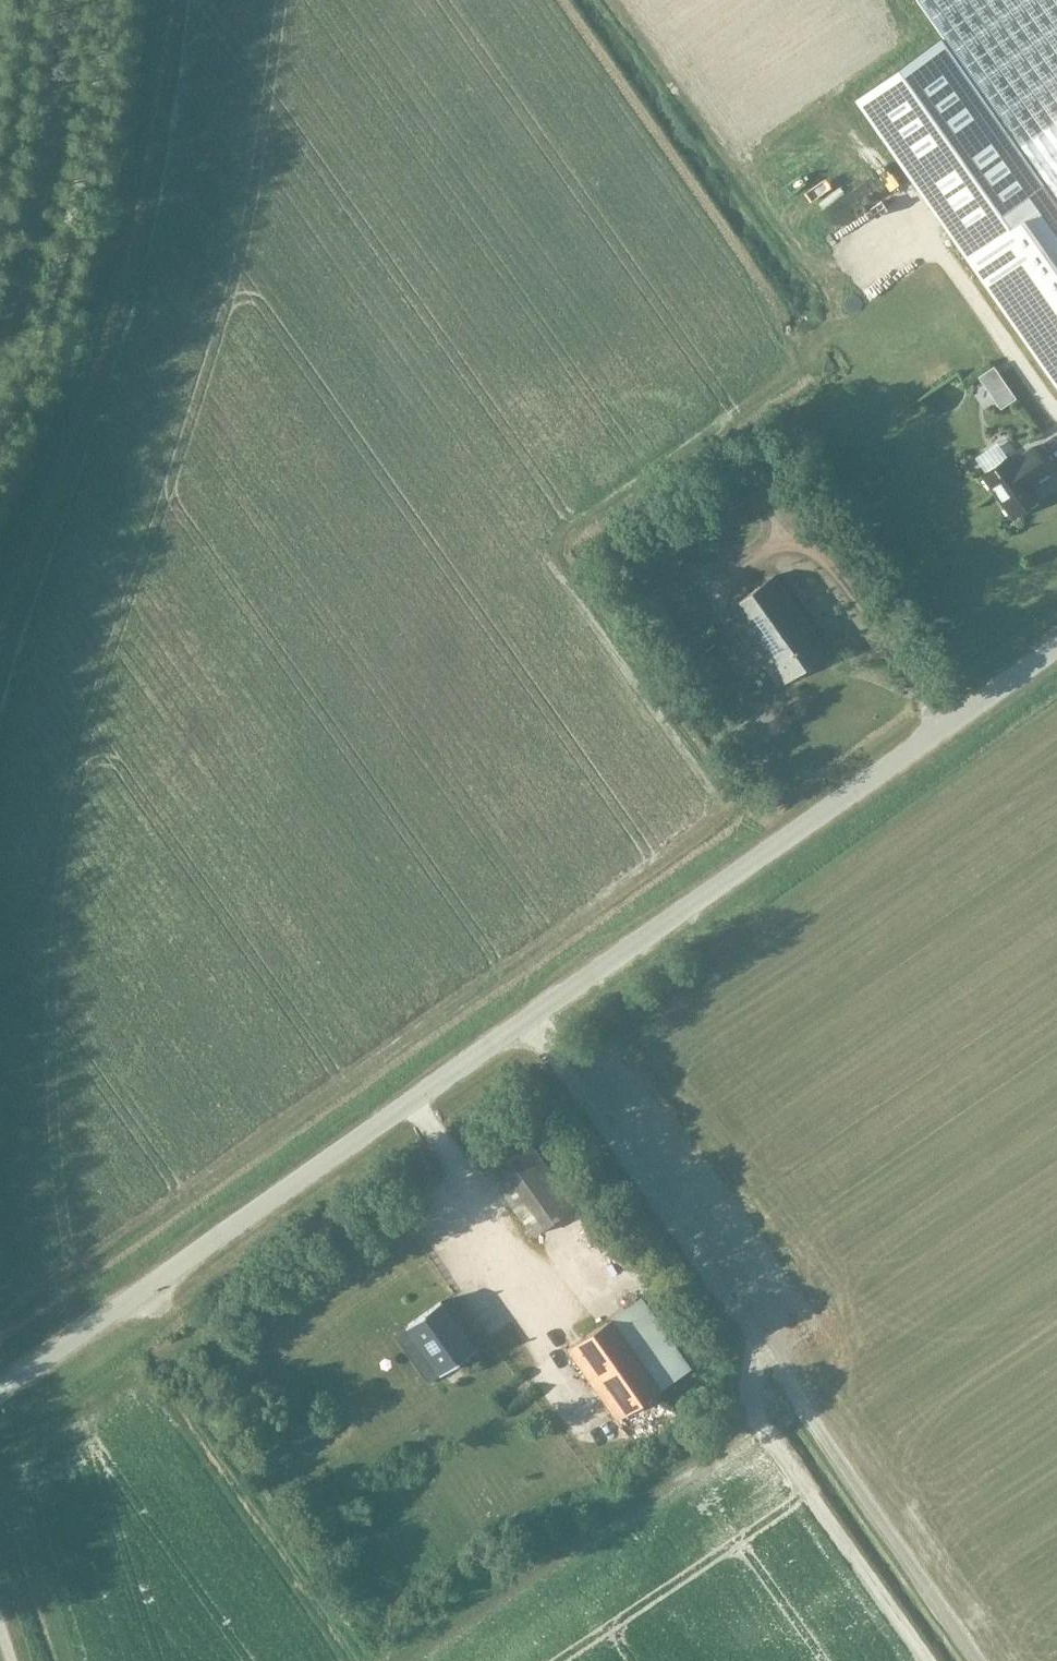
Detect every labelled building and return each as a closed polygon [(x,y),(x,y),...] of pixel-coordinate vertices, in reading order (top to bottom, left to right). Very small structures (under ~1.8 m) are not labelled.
[(858,102),(1056,387),(1056,0),(917,0),(946,41),(858,102)] [(855,300),(898,270),(880,245),(837,275),(855,300)] [(994,366),(979,376),(1001,408),(1016,398),(994,366)] [(982,475),(1012,518),(1039,498),(1030,485),(1049,471),(1032,447),(1013,461),(1009,455),(982,475)] [(729,607),(783,683),(824,654),(771,577),(729,607)] [(481,1164),(532,1236),(574,1205),(523,1134),(481,1164)] [(567,1350),(617,1419),(688,1368),(639,1299),(567,1350)] [(441,1301),(408,1324),(442,1371),(475,1349),(441,1301)] [(577,1431),(593,1465),(615,1455),(608,1441),(596,1447),(586,1427),(577,1431)]
